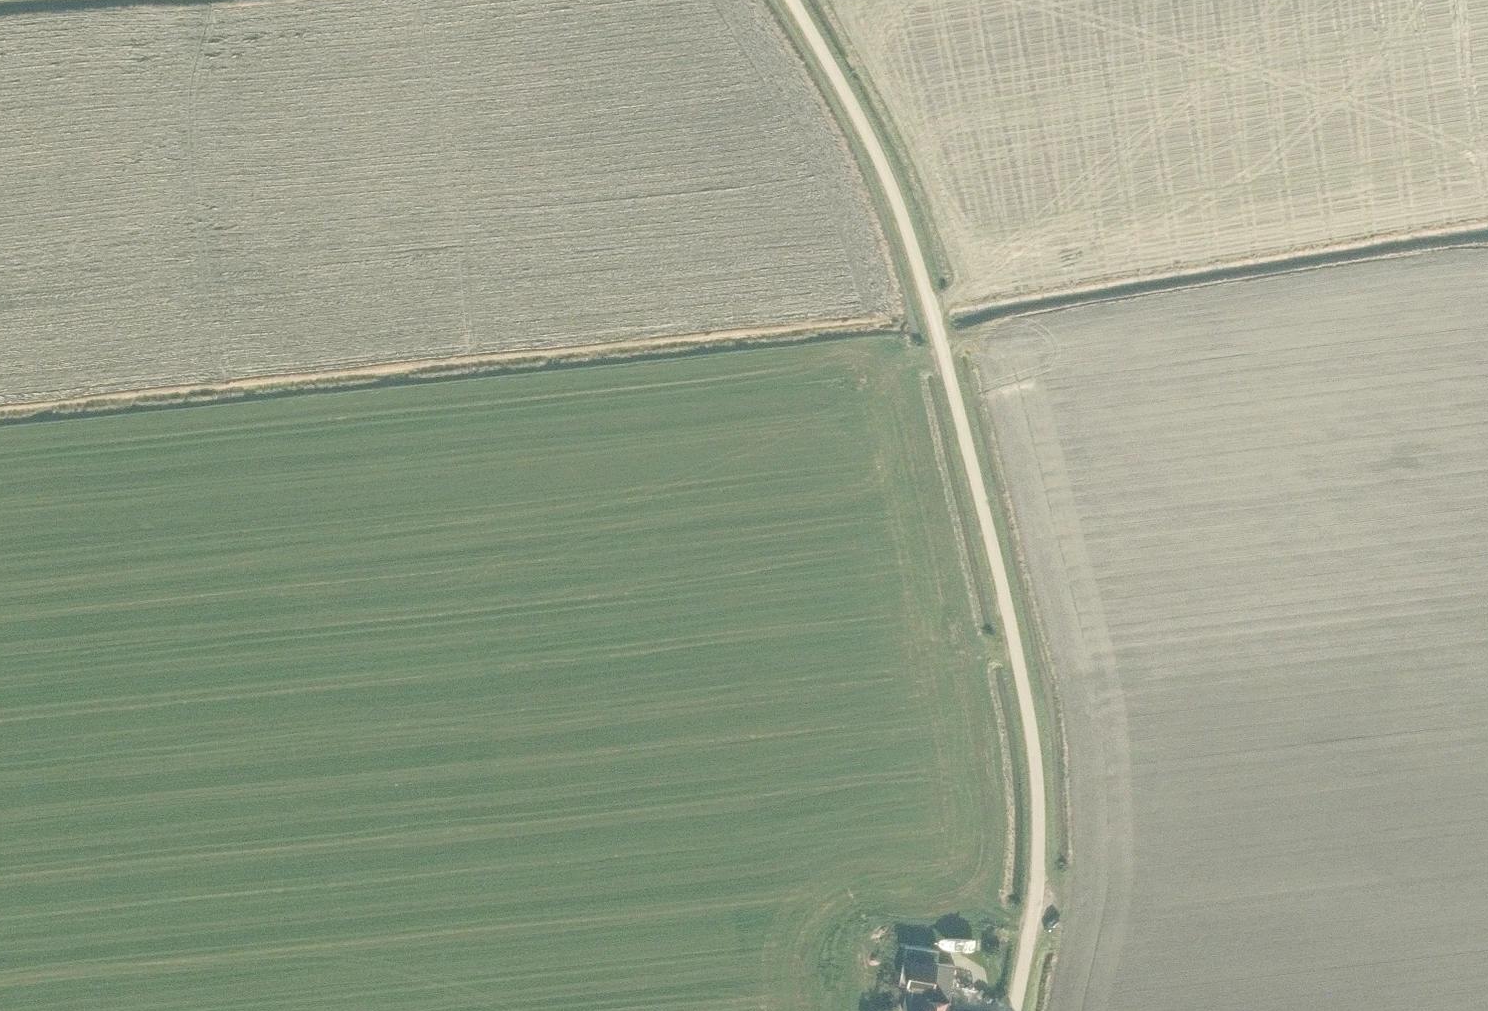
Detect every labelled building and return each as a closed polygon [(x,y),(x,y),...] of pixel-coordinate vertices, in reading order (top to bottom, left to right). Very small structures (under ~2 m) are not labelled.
[(949,999),(955,961),(937,958),(939,947),(904,941),(902,954),(903,954),(898,981),(908,983),(904,1010),(947,1010),(949,999)]
